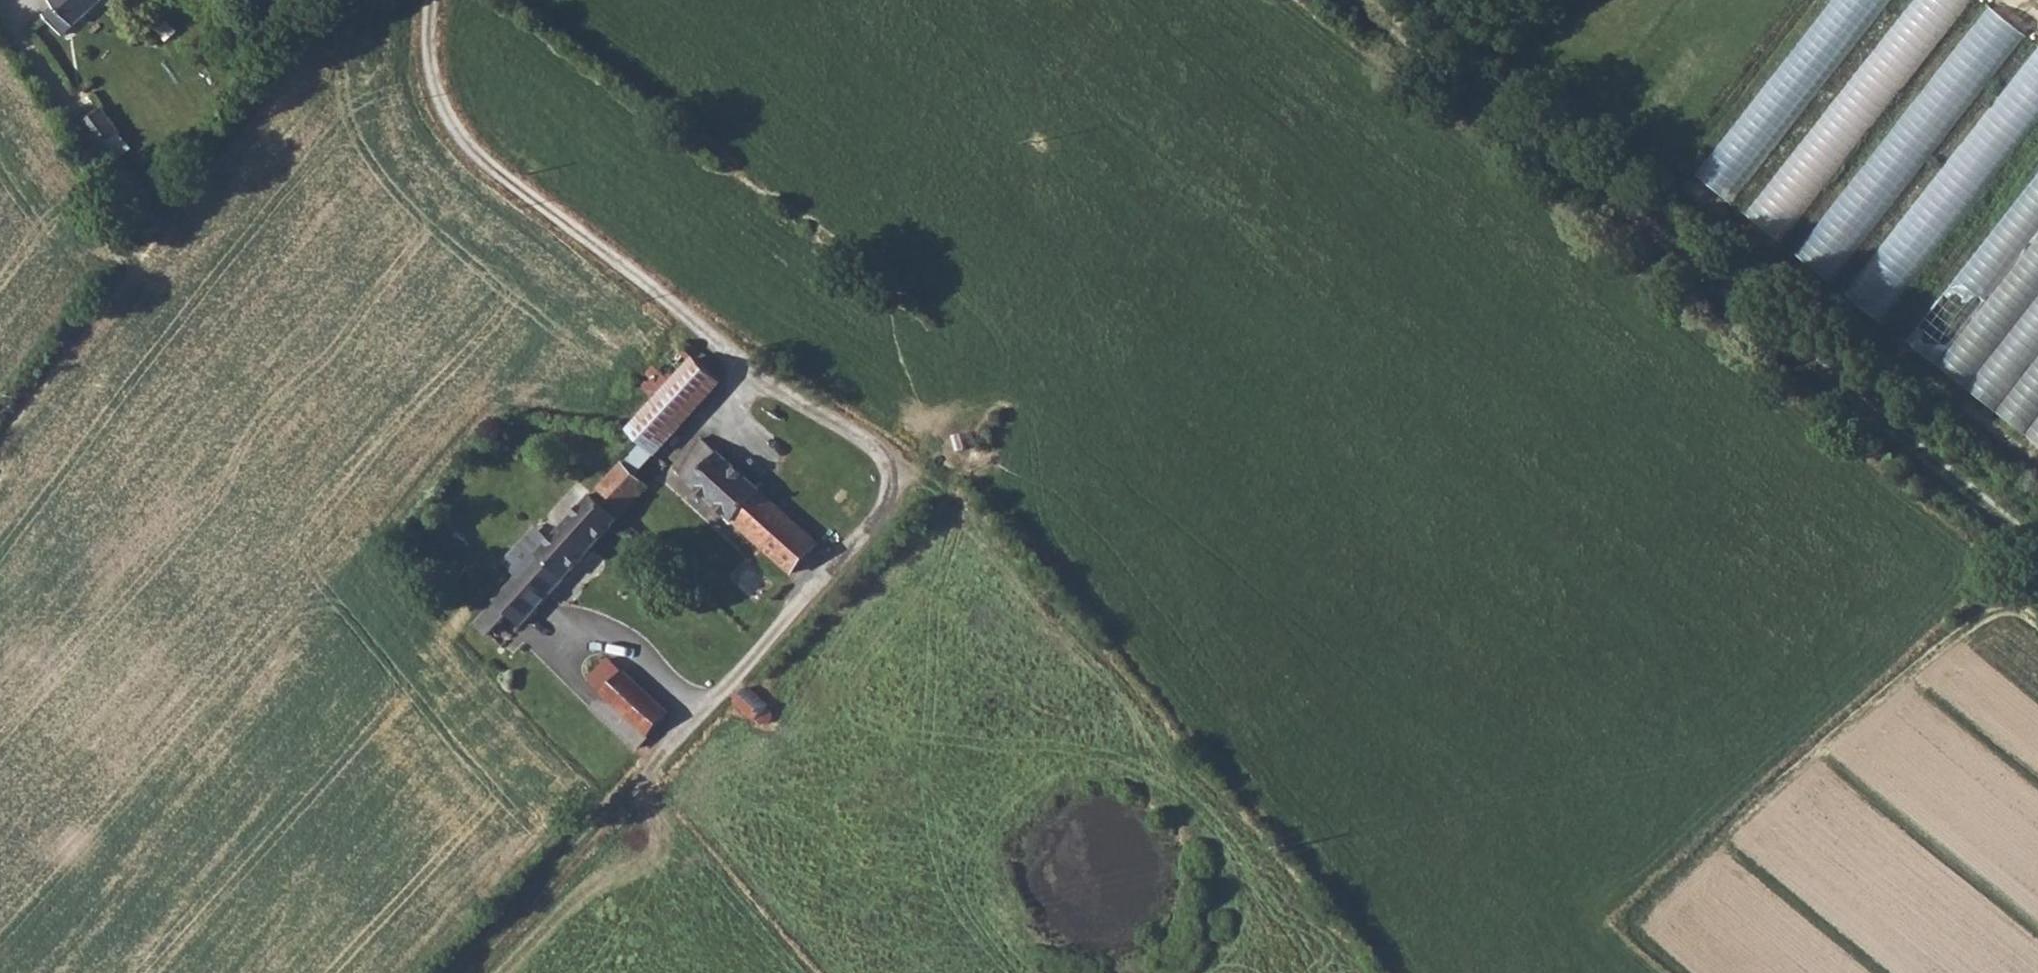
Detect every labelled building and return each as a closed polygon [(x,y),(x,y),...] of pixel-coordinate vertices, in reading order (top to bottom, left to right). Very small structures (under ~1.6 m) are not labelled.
[(65,38),(110,5),(108,3),(112,0),(62,0),(58,3),(61,7),(49,16),(65,38)] [(1890,0),(1833,0),(1701,175),(1737,202),(1890,0)] [(1969,0),(1912,0),(1749,214),(1786,242),(1969,0)] [(1804,258),(1841,284),(2021,27),(1984,1),(1804,258)] [(2037,121),(2037,43),(2037,42),(1851,295),(1888,323),(2037,121)] [(83,130),(99,158),(121,146),(104,117),(83,130)] [(90,163),(99,158),(83,130),(74,135),(90,163)] [(1911,351),(2037,440),(2037,170),(1911,351)] [(636,458),(626,470),(652,494),(671,473),(661,463),(721,387),(689,362),(629,436),(644,449),(636,458)] [(706,445),(679,475),(796,582),(824,551),(706,445)] [(477,630),(506,656),(652,494),(626,470),(553,549),(537,536),(507,568),(521,583),(477,630)] [(613,665),(593,688),(649,738),(668,715),(613,665)] [(747,692),(732,708),(750,726),(760,732),(765,732),(769,729),(772,723),(767,713),(747,692)]
